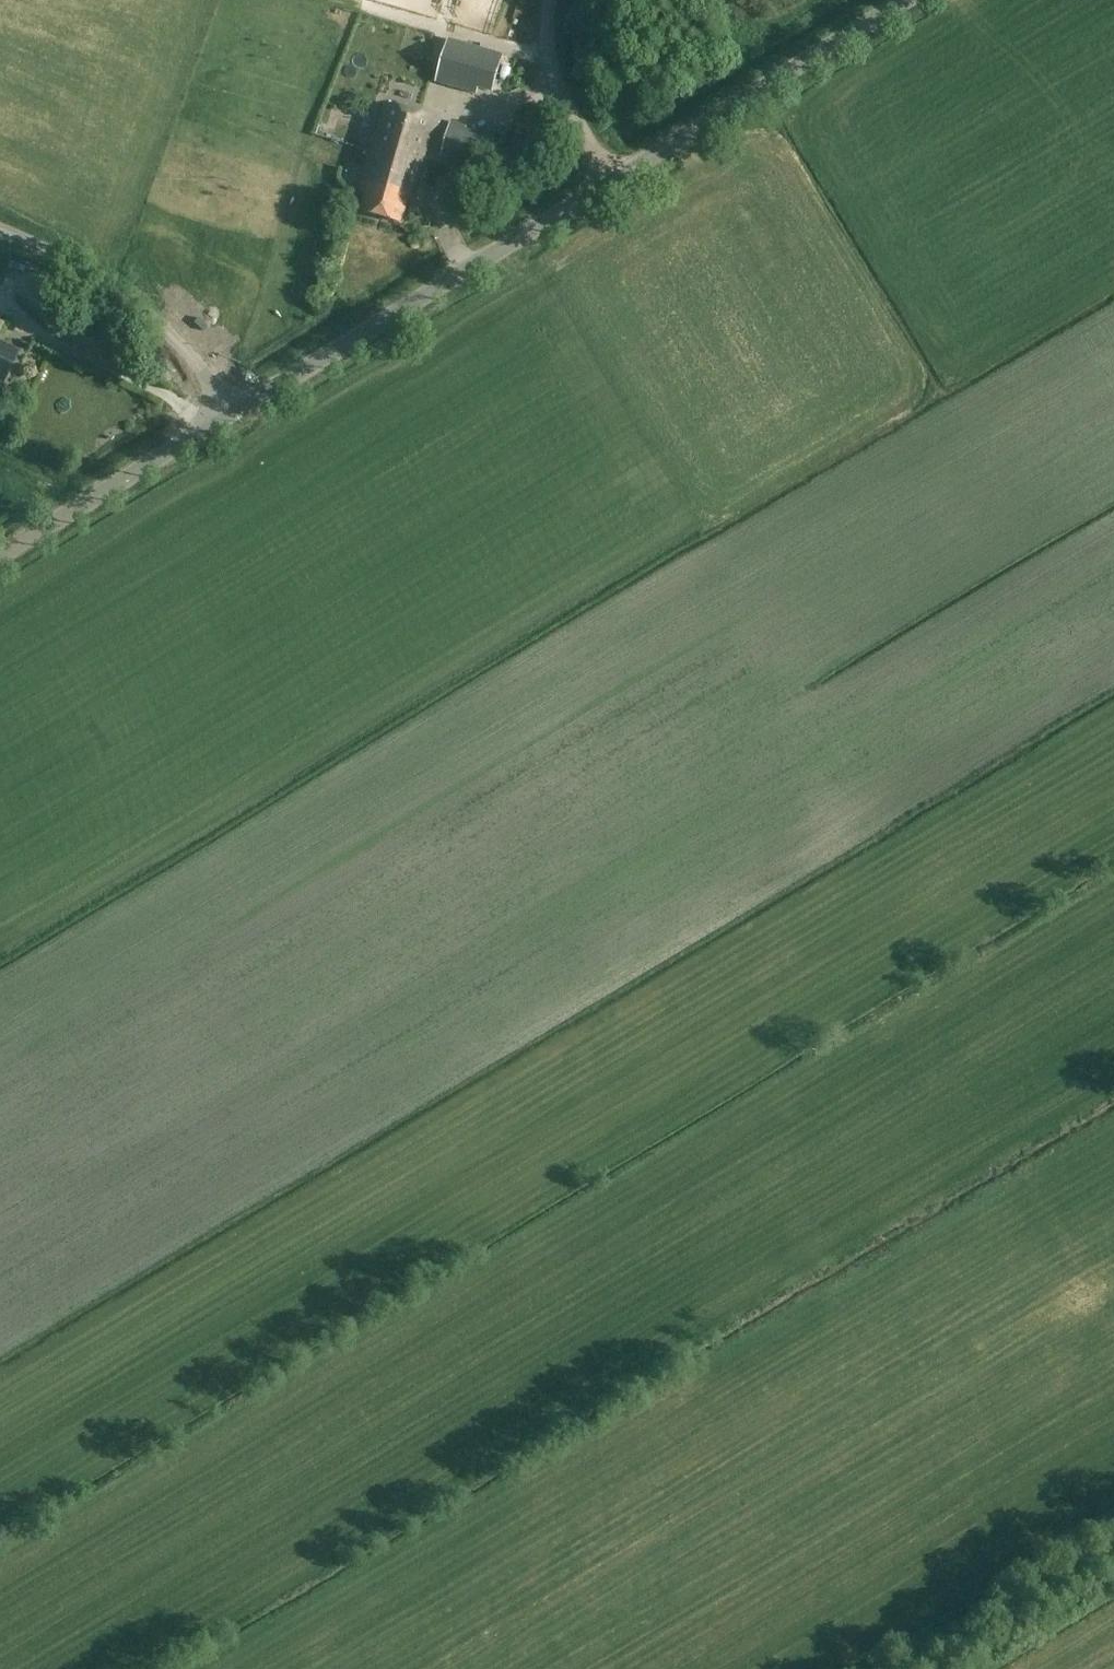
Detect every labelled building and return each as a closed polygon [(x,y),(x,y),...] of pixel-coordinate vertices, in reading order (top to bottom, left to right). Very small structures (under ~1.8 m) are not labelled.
[(476,92),(489,96),(494,98),(503,66),(464,54),(453,89),(474,96),(476,92)] [(420,180),(438,119),(385,103),(359,190),(366,192),(360,211),(401,223),(414,179),(420,180)] [(474,145),(478,129),(446,119),(441,135),(474,145)] [(18,352),(0,343),(0,381),(2,382),(18,352)]
